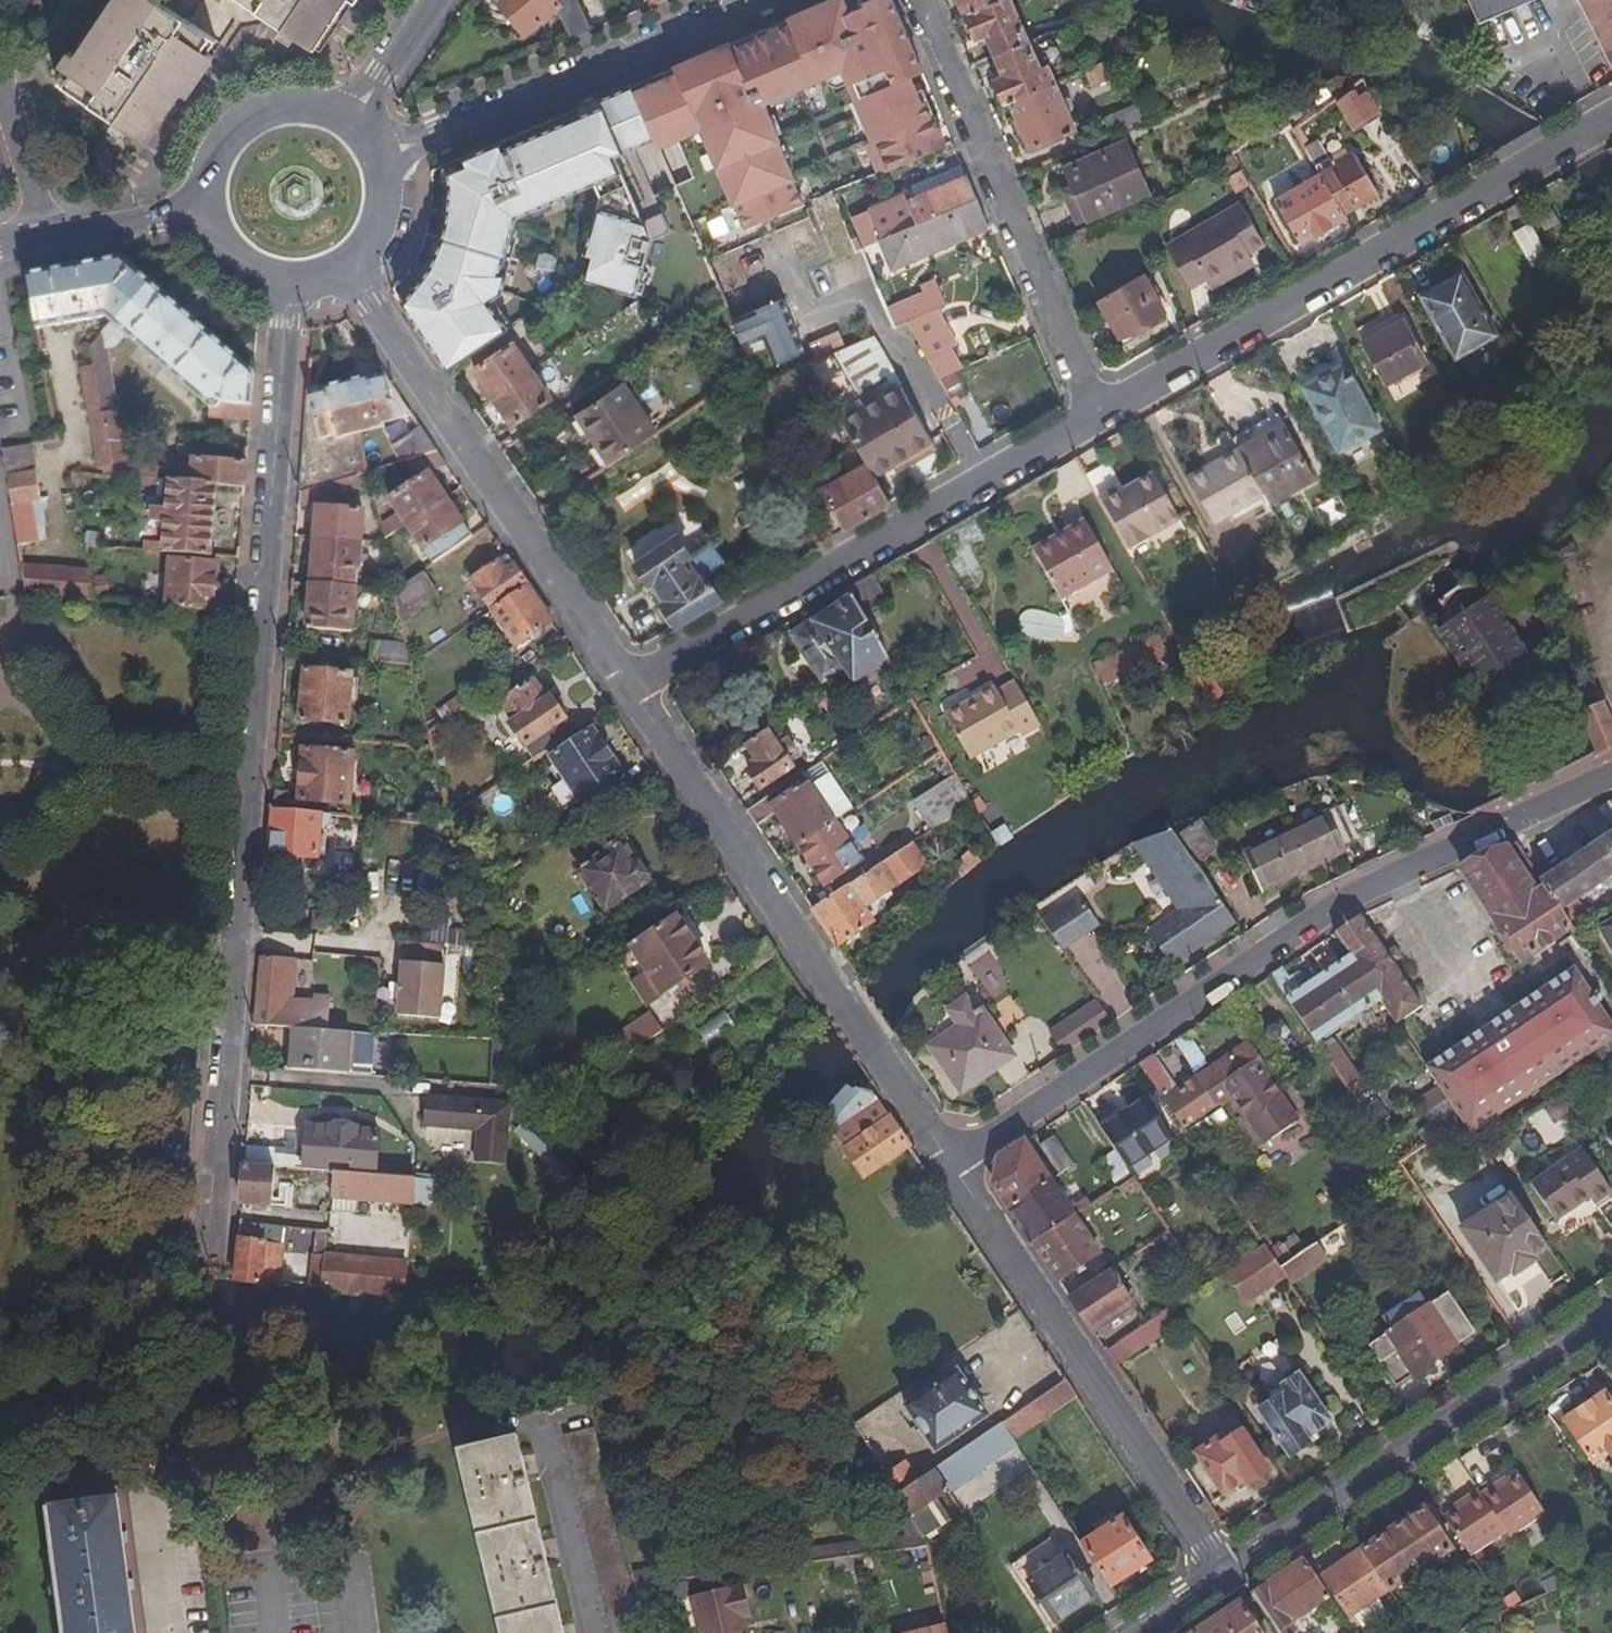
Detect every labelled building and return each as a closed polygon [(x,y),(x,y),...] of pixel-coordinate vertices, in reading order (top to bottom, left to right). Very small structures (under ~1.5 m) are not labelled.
[(66,55),(70,58),(60,73),(116,112),(112,118),(125,127),(130,121),(148,134),(182,84),(186,86),(229,23),(263,15),(292,34),(296,29),(317,43),(321,46),(353,0),(102,0),(66,55)] [(494,0),(524,37),(557,10),(570,41),(592,32),(578,0),(495,0),(494,0)] [(799,208),(787,181),(789,181),(772,144),(774,143),(757,105),(834,70),(866,141),(869,140),(883,169),(900,162),(915,155),(943,142),(930,115),(928,116),(921,100),(918,102),(906,77),(921,70),(899,18),(891,0),(866,0),(858,4),(859,7),(849,12),(844,0),(830,0),(786,19),(786,20),(730,44),(729,43),(716,49),(727,65),(755,130),(790,212),(799,208)] [(966,15),(1001,0),(960,0),(966,15)] [(995,56),(1027,42),(1009,0),(1001,0),(966,15),(977,41),(987,37),(995,56)] [(1230,7),(1243,13),(1247,1),(1245,0),(1232,0),(1230,7)] [(1477,25),(1538,0),(1466,0),(1477,25)] [(1611,77),(1611,0),(1578,0),(1611,77)] [(1307,32),(1299,15),(1288,20),(1292,30),(1307,32)] [(1412,41),(1423,48),(1431,38),(1420,30),(1412,41)] [(995,80),(1005,105),(1012,102),(1047,87),(1041,72),(1027,42),(995,56),(1004,76),(995,80)] [(727,65),(716,49),(673,67),(673,69),(631,87),(653,139),(657,148),(704,127),(709,139),(705,141),(734,208),(736,207),(747,232),(790,212),(755,130),(727,65)] [(1114,79),(1106,62),(1086,70),(1094,88),(1114,79)] [(1041,72),(1047,87),(1056,83),(1050,68),(1041,72)] [(1337,91),(1350,81),(1335,78),(1321,87),(1337,91)] [(1056,83),(1047,87),(1012,102),(1032,149),(1076,129),(1056,83)] [(630,85),(458,158),(461,165),(445,171),(449,186),(446,221),(441,237),(501,255),(513,215),(593,185),(598,199),(581,254),(590,256),(583,280),(629,293),(650,240),(670,232),(662,212),(642,221),(614,156),(653,139),(631,87),(630,85)] [(1350,103),(1343,93),(1334,100),(1340,109),(1350,103)] [(1170,97),(1174,106),(1180,103),(1177,95),(1170,97)] [(1354,134),(1379,119),(1364,95),(1350,103),(1340,109),(1354,134)] [(1103,118),(1110,134),(1141,121),(1134,105),(1103,118)] [(866,141),(859,144),(873,174),(883,169),(869,140),(866,141)] [(1064,169),(1085,220),(1147,192),(1125,143),(1064,169)] [(1313,146),(1300,153),(1315,179),(1336,216),(1370,196),(1349,159),(1328,171),(1313,146)] [(1228,182),(1237,176),(1226,156),(1217,163),(1228,182)] [(853,217),(864,243),(880,236),(975,195),(966,174),(906,201),(903,195),(853,217)] [(1236,197),(1246,191),(1237,176),(1228,182),(1236,197)] [(1294,247),(1339,222),(1336,216),(1315,179),(1270,204),(1294,247)] [(892,263),(987,223),(975,195),(880,236),(892,263)] [(1238,242),(1253,235),(1238,207),(1161,247),(1183,288),(1199,279),(1202,283),(1247,258),(1238,242)] [(1535,216),(1544,231),(1558,223),(1549,208),(1535,216)] [(1533,268),(1548,260),(1530,227),(1514,236),(1533,268)] [(1247,258),(1261,251),(1253,235),(1238,242),(1247,258)] [(500,270),(501,255),(441,237),(441,238),(433,254),(423,270),(411,288),(402,299),(447,366),(495,333),(495,301),(506,290),(507,271),(500,270)] [(537,254),(534,265),(550,270),(553,259),(549,255),(543,253),(537,254)] [(1251,265),(1247,258),(1202,283),(1205,289),(1251,265)] [(88,265),(27,276),(37,330),(103,318),(111,324),(147,281),(122,259),(88,265)] [(1457,360),(1498,336),(1461,272),(1420,295),(1457,360)] [(922,291),(937,285),(934,278),(920,284),(922,291)] [(1157,318),(1140,279),(1092,300),(1109,339),(1157,318)] [(255,375),(147,281),(111,324),(88,351),(90,367),(109,476),(121,477),(120,470),(124,469),(120,445),(128,444),(123,410),(115,411),(105,348),(115,348),(125,335),(209,407),(209,417),(251,422),(255,375)] [(944,303),(937,285),(922,291),(886,306),(894,325),(906,320),(935,307),(944,303)] [(782,296),(732,317),(743,343),(763,334),(775,361),(804,348),(782,296)] [(955,343),(935,307),(906,320),(927,358),(947,347),(955,343)] [(1389,386),(1430,362),(1406,320),(1364,343),(1389,386)] [(814,354),(846,346),(842,332),(810,340),(814,354)] [(870,336),(808,363),(825,391),(842,419),(900,387),(870,336)] [(493,394),(533,368),(523,353),(513,339),(474,365),(493,394)] [(947,347),(927,358),(936,375),(957,364),(947,347)] [(523,353),(533,368),(540,363),(530,348),(523,353)] [(765,417),(825,391),(808,363),(748,389),(765,417)] [(1347,449),(1385,427),(1349,364),(1310,387),(1347,449)] [(109,476),(90,367),(78,369),(95,468),(101,467),(100,475),(109,476)] [(552,394),(533,368),(493,394),(512,421),(552,394)] [(373,377),(372,374),(345,380),(358,431),(386,425),(385,421),(398,418),(388,375),(373,377)] [(322,390),(307,393),(299,489),(357,472),(368,469),(358,431),(345,380),(322,386),(322,390)] [(577,415),(609,462),(655,431),(623,384),(577,415)] [(900,387),(842,419),(858,447),(873,474),(932,442),(900,387)] [(1236,440),(1240,449),(1270,503),(1271,505),(1316,480),(1279,415),(1235,439),(1236,440)] [(412,456),(437,449),(427,433),(391,444),(396,461),(412,456)] [(38,540),(35,522),(33,513),(31,501),(40,499),(31,445),(2,451),(18,544),(38,540)] [(890,502),(873,474),(858,447),(831,462),(841,479),(824,489),(846,527),(866,515),(890,502)] [(416,468),(445,460),(437,449),(412,456),(416,468)] [(1236,521),(1270,503),(1240,449),(1190,475),(1215,521),(1231,512),(1236,521)] [(176,482),(217,486),(245,489),(247,464),(194,461),(194,465),(177,464),(176,482)] [(133,463),(132,478),(158,481),(160,466),(133,463)] [(1110,466),(1089,478),(1130,547),(1151,536),(1149,532),(1158,526),(1163,533),(1183,521),(1157,476),(1126,494),(1110,466)] [(70,472),(73,492),(75,498),(85,497),(80,473),(70,472)] [(362,487),(357,472),(299,489),(298,507),(362,487)] [(385,538),(406,523),(445,498),(429,476),(391,502),(397,509),(380,521),(385,538)] [(211,555),(217,486),(176,482),(170,482),(168,508),(154,507),(152,522),(167,523),(165,542),(147,540),(146,549),(211,555)] [(66,507),(76,505),(75,498),(73,492),(64,494),(66,507)] [(1333,527),(1351,516),(1338,497),(1321,508),(1333,527)] [(471,536),(445,498),(406,523),(432,562),(471,536)] [(363,511),(316,507),(313,535),(361,538),(363,511)] [(1117,569),(1091,525),(1089,520),(1058,538),(1037,550),(1065,599),(1117,569)] [(783,564),(832,535),(827,526),(777,554),(783,564)] [(358,570),(361,538),(313,535),(309,583),(354,587),(356,570),(358,570)] [(663,603),(676,626),(720,600),(707,578),(702,580),(692,562),(696,559),(684,538),(640,563),(652,584),(658,582),(668,600),(663,603)] [(474,579),(492,607),(527,584),(508,556),(474,579)] [(173,558),(168,607),(213,611),(216,561),(173,558)] [(27,594),(93,600),(91,589),(90,581),(87,566),(21,561),(27,594)] [(437,591),(422,570),(396,587),(390,592),(399,618),(437,591)] [(848,590),(853,599),(863,616),(887,602),(873,576),(848,590)] [(351,632),(354,587),(309,583),(305,629),(351,632)] [(517,645),(552,622),(543,610),(527,584),(492,607),(517,645)] [(1464,584),(1439,601),(1444,609),(1430,619),(1483,696),(1526,667),(1483,603),(1479,606),(1464,584)] [(888,662),(863,616),(853,599),(798,630),(823,675),(843,663),(853,680),(888,662)] [(481,607),(484,612),(490,609),(485,603),(481,607)] [(1068,640),(1069,614),(1021,611),(1020,638),(1068,640)] [(478,624),(475,618),(469,622),(473,628),(478,624)] [(1165,636),(1107,671),(1119,692),(1177,658),(1165,636)] [(373,640),(371,658),(414,661),(414,659),(408,643),(373,640)] [(338,655),(286,651),(285,668),(304,670),(300,720),(349,723),(353,673),(337,672),(338,655)] [(1119,692),(1107,671),(1099,675),(1112,696),(1119,692)] [(1044,723),(1018,678),(1000,689),(997,684),(947,713),(973,757),(1021,729),(1024,734),(1044,723)] [(520,770),(531,763),(573,735),(548,697),(544,700),(531,681),(500,702),(512,721),(508,724),(522,745),(509,754),(520,770)] [(834,708),(842,704),(835,689),(827,694),(834,708)] [(448,708),(453,716),(469,705),(463,697),(448,708)] [(1597,755),(1603,751),(1611,745),(1611,721),(1605,706),(1580,717),(1589,737),(1597,755)] [(585,796),(598,816),(632,792),(590,731),(551,758),(579,799),(585,796)] [(776,743),(769,732),(748,747),(758,762),(748,769),(761,788),(792,767),(788,760),(797,754),(784,737),(776,743)] [(275,790),(273,808),(312,811),(313,802),(347,804),(351,752),(301,748),(297,792),(275,790)] [(777,813),(799,846),(836,823),(854,811),(821,761),(802,774),(807,782),(772,805),(775,810),(777,813)] [(913,799),(932,829),(975,801),(973,798),(956,772),(913,799)] [(984,796),(975,801),(982,812),(991,807),(984,796)] [(766,797),(745,811),(755,825),(775,810),(772,805),(766,797)] [(312,811),(273,808),(269,854),(317,858),(320,830),(325,830),(332,824),(333,813),(312,811)] [(1342,810),(1293,830),(1309,867),(1344,854),(1342,849),(1356,843),(1342,810)] [(1202,821),(1179,837),(1192,857),(1216,841),(1202,821)] [(861,860),(836,823),(799,846),(825,884),(861,860)] [(985,834),(993,828),(989,823),(981,829),(985,834)] [(1008,824),(996,832),(1002,842),(1015,834),(1008,824)] [(1192,857),(1179,837),(1171,826),(1135,846),(1173,903),(1145,922),(1171,960),(1233,918),(1192,857)] [(1309,867),(1293,830),(1243,850),(1258,888),(1309,867)] [(1571,929),(1573,932),(1588,921),(1575,903),(1611,876),(1611,836),(1610,833),(1540,882),(1545,890),(1571,929)] [(926,864),(912,842),(881,863),(896,884),(926,864)] [(606,913),(647,885),(646,884),(645,882),(646,880),(638,866),(635,869),(620,845),(602,858),(597,852),(588,859),(591,864),(578,873),(606,913)] [(1537,896),(1545,890),(1540,882),(1515,845),(1505,850),(1537,896)] [(922,894),(931,906),(983,859),(974,848),(922,894)] [(1522,961),(1571,929),(1545,890),(1537,896),(1505,850),(1465,868),(1461,870),(1522,961)] [(896,884),(881,863),(811,909),(831,939),(836,946),(873,921),(863,906),(896,884)] [(1080,900),(1046,923),(1065,951),(1100,927),(1080,900)] [(312,928),(341,930),(342,911),(313,909),(312,928)] [(1390,963),(1382,952),(1359,918),(1344,928),(1334,935),(1350,957),(1381,1002),(1395,1023),(1419,1006),(1390,963)] [(648,977),(634,986),(650,1008),(709,967),(677,921),(633,953),(648,977)] [(1601,934),(1611,951),(1611,927),(1601,934)] [(387,958),(381,957),(377,1011),(420,1014),(424,961),(419,960),(421,941),(388,939),(387,958)] [(1606,992),(1610,989),(1577,939),(1572,942),(1606,992)] [(1390,946),(1382,952),(1390,963),(1397,958),(1390,946)] [(980,964),(972,953),(965,959),(972,970),(980,964)] [(1290,979),(1283,969),(1272,976),(1359,1104),(1369,1097),(1361,1085),(1365,1081),(1332,1035),(1381,1002),(1350,957),(1339,965),(1334,958),(1329,962),(1324,955),(1315,962),(1324,974),(1314,982),(1308,974),(1298,973),(1290,979)] [(284,960),(261,957),(259,975),(255,1023),(288,1026),(294,1026),(313,1028),(317,1028),(319,999),(303,998),(303,1003),(281,1002),(284,960)] [(1611,1038),(1611,1024),(1574,968),(1426,1067),(1450,1103),(1463,1122),(1472,1134),(1553,1079),(1611,1038)] [(963,1091),(981,1079),(978,1075),(1012,1052),(983,1010),(978,1013),(969,1001),(954,1012),(962,1024),(932,1045),(963,1091)] [(1075,1048),(1113,1023),(1099,1003),(1052,1034),(1066,1054),(1075,1048)] [(729,1012),(699,1029),(708,1045),(738,1028),(729,1012)] [(628,1035),(639,1050),(659,1036),(648,1020),(628,1035)] [(1283,1024),(1266,1037),(1274,1049),(1292,1036),(1283,1024)] [(348,1075),(352,1030),(317,1028),(313,1028),(294,1026),(291,1070),(348,1075)] [(1174,1042),(1194,1071),(1208,1060),(1188,1032),(1174,1042)] [(1268,1071),(1249,1044),(1198,1077),(1218,1106),(1230,1097),(1262,1142),(1296,1118),(1264,1074),(1268,1071)] [(1153,1055),(1140,1064),(1154,1085),(1168,1076),(1153,1055)] [(874,1086),(863,1070),(849,1087),(871,1094),(874,1086)] [(1164,1100),(1185,1129),(1204,1116),(1218,1106),(1198,1077),(1164,1100)] [(871,1094),(849,1087),(824,1119),(846,1146),(862,1133),(887,1111),(878,1097),(871,1094)] [(476,1132),(473,1163),(501,1166),(508,1106),(425,1096),(422,1126),(476,1132)] [(1369,1097),(1359,1104),(1376,1129),(1386,1122),(1369,1097)] [(1148,1098),(1102,1129),(1116,1149),(1127,1167),(1174,1135),(1148,1098)] [(1440,1137),(1463,1122),(1450,1103),(1428,1118),(1440,1137)] [(869,1143),(896,1125),(888,1112),(887,1111),(862,1133),(869,1143)] [(1212,1126),(1204,1116),(1185,1129),(1192,1140),(1212,1126)] [(245,1144),(244,1162),(269,1164),(309,1167),(385,1174),(385,1163),(376,1162),(379,1127),(358,1126),(358,1121),(331,1118),(331,1124),(308,1122),(305,1155),(276,1153),(276,1147),(245,1144)] [(871,1183),(916,1153),(896,1125),(869,1143),(852,1155),(871,1183)] [(1061,1174),(1077,1163),(1056,1132),(1040,1143),(1054,1162),(1061,1174)] [(999,1157),(992,1181),(1010,1207),(1051,1180),(1043,1170),(1024,1141),(999,1157)] [(1581,1148),(1530,1183),(1555,1219),(1562,1231),(1597,1207),(1593,1203),(1610,1191),(1581,1148)] [(1101,1160),(1118,1185),(1133,1175),(1127,1167),(1116,1149),(1101,1160)] [(266,1201),(269,1164),(244,1162),(242,1180),(241,1199),(266,1201)] [(1043,1170),(1051,1180),(1061,1174),(1054,1162),(1043,1170)] [(309,1176),(332,1178),(329,1205),(329,1208),(353,1210),(355,1197),(410,1202),(412,1176),(385,1174),(309,1167),(309,1176)] [(1122,1192),(1137,1181),(1133,1175),(1118,1185),(1122,1192)] [(1034,1242),(1074,1215),(1089,1204),(1085,1198),(1070,1208),(1051,1180),(1010,1207),(1020,1222),(1034,1242)] [(410,1215),(332,1212),(331,1232),(316,1231),(315,1252),(327,1252),(327,1240),(376,1242),(375,1253),(409,1254),(410,1215)] [(1074,1215),(1034,1242),(1047,1262),(1058,1279),(1099,1251),(1074,1215)] [(1535,1256),(1548,1247),(1527,1216),(1478,1250),(1498,1280),(1511,1271),(1513,1275),(1536,1258),(1535,1256)] [(239,1220),(235,1265),(234,1278),(279,1282),(284,1224),(239,1220)] [(1162,1242),(1174,1234),(1169,1228),(1158,1236),(1162,1242)] [(1343,1228),(1321,1241),(1329,1254),(1350,1240),(1343,1228)] [(1320,1243),(1290,1263),(1281,1270),(1285,1276),(1291,1285),(1331,1258),(1320,1243)] [(1281,1270),(1269,1253),(1263,1244),(1226,1269),(1248,1301),(1285,1276),(1281,1270)] [(1269,1253),(1281,1270),(1290,1263),(1279,1246),(1269,1253)] [(302,1254),(287,1252),(284,1275),(299,1277),(302,1254)] [(310,1285),(322,1286),(325,1253),(314,1252),(312,1266),(310,1285)] [(325,1253),(322,1286),(404,1295),(406,1262),(325,1253)] [(1137,1306),(1110,1268),(1070,1296),(1086,1320),(1095,1334),(1137,1306)] [(1423,1294),(1402,1309),(1408,1319),(1371,1345),(1399,1385),(1477,1330),(1450,1291),(1431,1305),(1423,1294)] [(1116,1365),(1183,1319),(1173,1305),(1106,1350),(1116,1365)] [(902,1405),(934,1451),(987,1416),(956,1369),(902,1405)] [(1272,1416),(1297,1453),(1316,1439),(1312,1433),(1337,1416),(1310,1378),(1281,1399),(1286,1405),(1272,1416)] [(1045,1418),(1077,1397),(1066,1379),(1033,1401),(1045,1418)] [(1594,1462),(1611,1451),(1611,1453),(1611,1402),(1605,1392),(1564,1420),(1594,1462)] [(1045,1418),(1033,1401),(1000,1423),(1012,1440),(1045,1418)] [(1017,1448),(1012,1440),(1000,1423),(940,1462),(954,1484),(956,1488),(1017,1448)] [(596,1428),(564,1436),(611,1632),(643,1632),(596,1428)] [(1244,1430),(1229,1442),(1224,1436),(1198,1453),(1227,1494),(1247,1480),(1252,1488),(1274,1473),(1244,1430)] [(502,1632),(565,1632),(518,1434),(459,1448),(502,1632)] [(55,1465),(75,1503),(98,1491),(79,1453),(55,1465)] [(888,1473),(899,1489),(917,1477),(905,1461),(888,1473)] [(917,1477),(899,1489),(929,1534),(956,1515),(942,1493),(954,1484),(940,1462),(917,1477)] [(1504,1527),(1508,1532),(1544,1507),(1517,1467),(1495,1482),(1492,1479),(1479,1489),(1504,1527)] [(1441,1512),(1467,1551),(1504,1527),(1479,1489),(1476,1485),(1461,1494),(1463,1497),(1441,1512)] [(67,1632),(144,1632),(126,1496),(51,1506),(67,1632)] [(1451,1549),(1423,1506),(1361,1549),(1389,1588),(1390,1590),(1451,1549)] [(1124,1518),(1083,1544),(1111,1586),(1152,1559),(1124,1518)] [(1031,1582),(1058,1621),(1097,1595),(1069,1553),(1064,1557),(1052,1539),(1011,1566),(1025,1587),(1031,1582)] [(1361,1549),(1323,1575),(1350,1614),(1389,1588),(1361,1549)] [(841,1572),(863,1569),(859,1556),(838,1559),(841,1572)] [(1255,1591),(1282,1632),(1293,1632),(1297,1631),(1292,1623),(1330,1597),(1305,1557),(1271,1580),(1255,1591)] [(930,1579),(941,1577),(937,1559),(927,1561),(930,1579)] [(697,1632),(745,1632),(742,1618),(748,1616),(740,1584),(688,1597),(697,1632)] [(1241,1601),(1215,1619),(1194,1632),(1261,1632),(1241,1601)] [(950,1619),(897,1630),(898,1632),(953,1632),(950,1619)]
